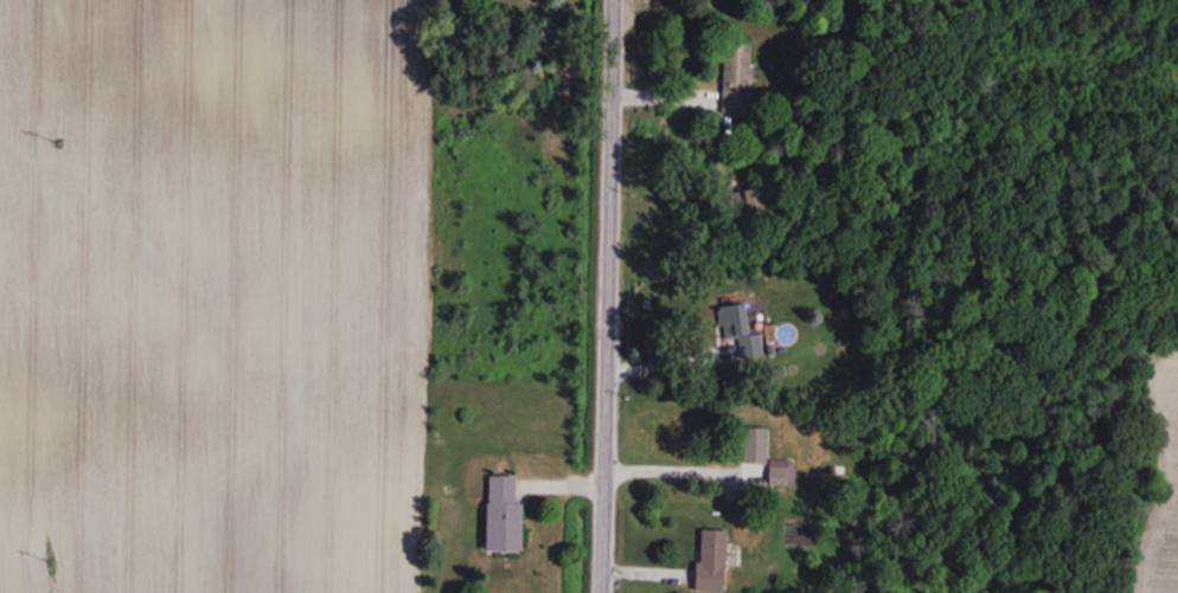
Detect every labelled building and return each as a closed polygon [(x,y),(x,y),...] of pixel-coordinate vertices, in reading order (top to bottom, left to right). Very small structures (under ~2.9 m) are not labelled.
[(750,44),(723,43),(721,115),(748,116),(750,44)] [(750,334),(748,304),(720,306),(722,339),(739,338),(740,357),(763,356),(761,333),(750,334)] [(767,427),(743,427),(743,465),(767,465),(767,427)] [(525,501),(516,501),(517,475),(490,474),(488,551),(523,551),(525,501)] [(728,530),(699,529),(698,591),(726,592),(728,530)]
